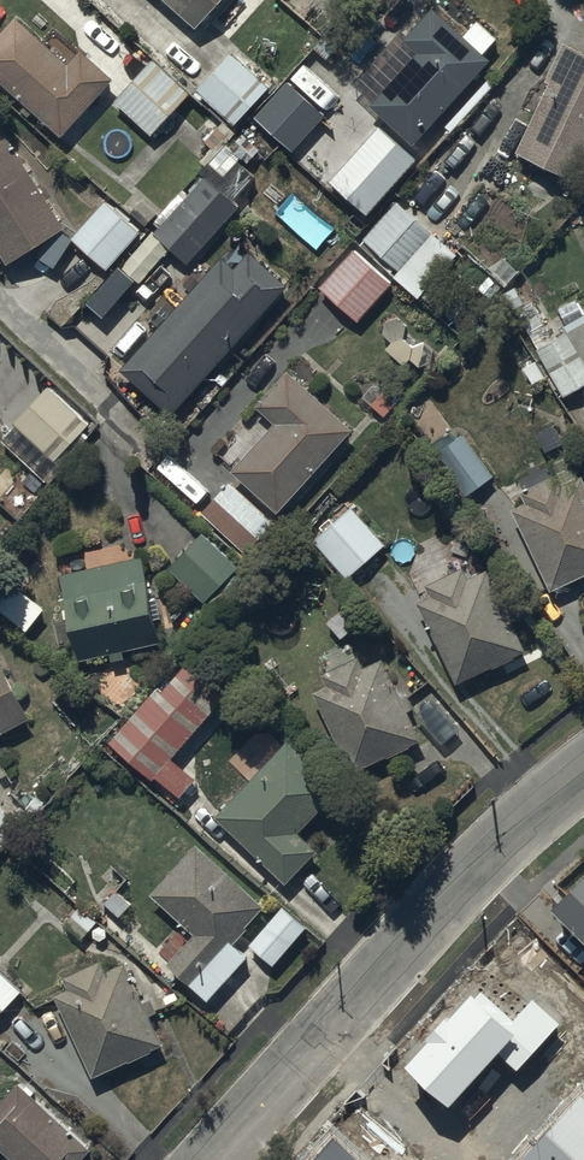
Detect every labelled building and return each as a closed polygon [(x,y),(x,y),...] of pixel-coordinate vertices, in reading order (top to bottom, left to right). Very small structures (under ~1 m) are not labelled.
[(195,18),(211,0),(175,0),(195,18)] [(14,9),(0,25),(0,72),(63,128),(114,72),(81,43),(68,57),(14,9)] [(465,38),(434,10),(404,44),(418,57),(373,107),(416,146),(492,63),(485,56),(499,40),(479,22),(465,38)] [(269,79),(231,46),(197,82),(234,117),(269,79)] [(562,52),(543,89),(548,91),(514,158),(573,187),(583,165),(583,63),(562,52)] [(188,87),(152,54),(116,94),(152,126),(188,87)] [(326,108),(288,75),(256,111),(294,145),(326,108)] [(415,151),(378,119),(331,174),(367,206),(415,151)] [(0,126),(0,249),(8,261),(63,226),(0,126)] [(228,147),(212,165),(226,178),(217,189),(234,204),(257,179),(240,164),(243,160),(228,147)] [(153,235),(189,266),(239,208),(234,204),(217,189),(202,178),(153,235)] [(142,226),(105,194),(73,231),(109,263),(142,226)] [(399,194),(359,239),(419,290),(421,288),(441,306),(457,289),(436,270),(458,245),(399,194)] [(392,278),(354,243),(320,280),(358,315),(392,278)] [(236,270),(225,260),(122,373),(173,419),(290,290),(251,254),(236,270)] [(138,283),(121,268),(89,305),(106,320),(138,283)] [(503,288),(490,276),(477,291),(490,303),(503,288)] [(516,307),(563,390),(583,378),(583,307),(583,308),(576,297),(559,307),(565,318),(564,319),(568,326),(559,330),(553,319),(549,321),(535,296),(516,307)] [(407,329),(398,319),(386,323),(383,335),(392,343),(387,349),(405,367),(412,361),(420,369),(432,364),(435,353),(425,344),(412,347),(405,341),(407,329)] [(259,410),(266,417),(223,463),(280,515),(355,432),(291,374),(259,410)] [(89,417),(49,380),(14,415),(17,419),(2,434),(35,467),(25,477),(37,488),(63,463),(53,453),(89,417)] [(364,400),(386,418),(404,396),(391,386),(373,388),(364,400)] [(493,479),(462,436),(434,455),(466,498),(493,479)] [(512,506),(551,589),(583,573),(583,476),(583,475),(565,483),(560,471),(524,488),(529,498),(512,506)] [(274,527),(231,486),(204,515),(248,555),(274,527)] [(385,545),(352,509),(315,542),(348,579),(385,545)] [(237,561),(203,527),(169,563),(203,596),(237,561)] [(152,591),(141,549),(62,567),(80,652),(110,645),(112,654),(124,651),(122,643),(160,634),(155,611),(161,610),(157,590),(152,591)] [(470,583),(464,571),(429,589),(435,601),(420,608),(460,687),(495,669),(497,673),(528,657),(513,627),(515,626),(489,574),(470,583)] [(46,602),(11,572),(0,585),(0,600),(28,623),(46,602)] [(31,709),(14,677),(17,676),(2,648),(0,649),(0,726),(31,709)] [(364,659),(359,648),(320,666),(326,677),(313,683),(349,763),(421,731),(385,650),(364,659)] [(186,650),(111,732),(153,771),(156,768),(179,790),(196,772),(170,748),(227,687),(186,650)] [(289,732),(216,809),(286,875),(317,842),(298,825),(340,781),(289,732)] [(265,899),(198,837),(152,887),(188,920),(159,952),(175,967),(177,964),(207,991),(246,948),(232,935),(265,899)] [(554,902),(583,932),(583,873),(554,902)] [(306,921),(283,901),(250,938),(273,958),(306,921)] [(105,964),(100,953),(63,969),(69,981),(55,987),(93,1069),(161,1038),(148,1009),(157,1005),(151,993),(143,997),(124,955),(105,964)] [(0,965),(0,1008),(21,985),(0,965)] [(556,977),(499,1040),(553,1089),(570,1070),(576,1075),(583,1066),(583,1065),(580,1061),(583,1056),(583,1002),(556,977)] [(19,1075),(0,1095),(0,1140),(21,1159),(72,1159),(89,1142),(19,1075)] [(472,1092),(425,1145),(442,1159),(536,1159),(542,1154),(472,1092)]
